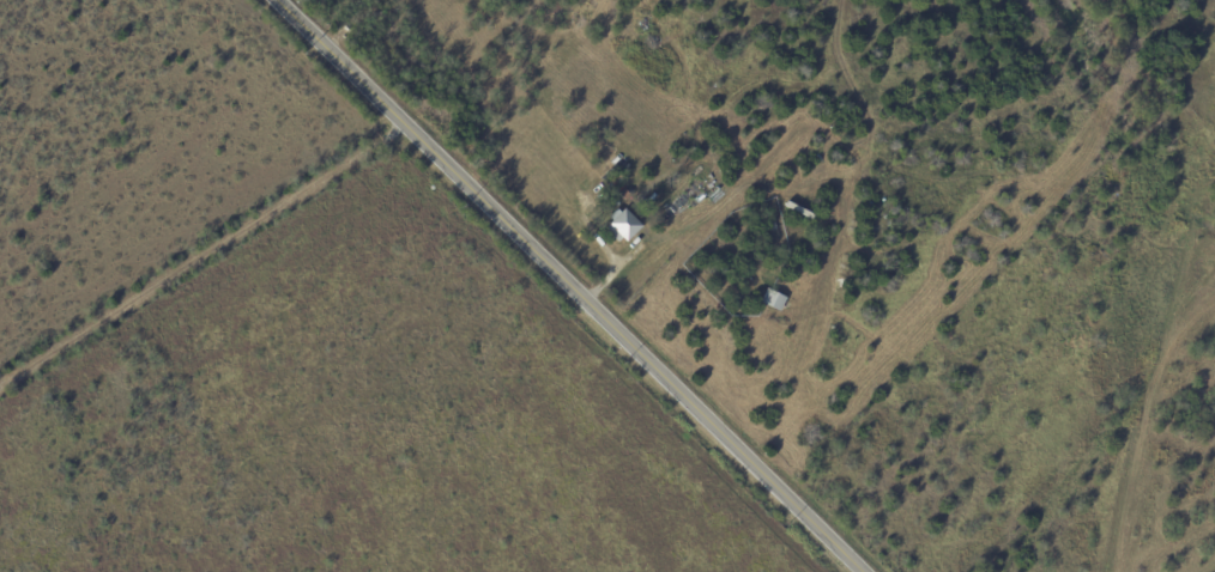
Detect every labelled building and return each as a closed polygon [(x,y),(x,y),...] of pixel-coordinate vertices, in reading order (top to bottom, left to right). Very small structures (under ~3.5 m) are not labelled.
[(590,151),(582,146),(588,135),(596,139),(590,151)] [(569,154),(567,151),(576,145),(579,150),(569,154)] [(613,191),(606,184),(619,171),(627,178),(613,191)] [(619,196),(625,190),(634,200),(629,205),(619,196)] [(790,203),(816,217),(812,223),(787,208),(790,203)] [(635,236),(628,244),(623,239),(618,244),(604,230),(612,221),(609,218),(617,209),(621,213),(624,209),(643,227),(635,236)] [(768,226),(775,224),(778,230),(769,232),(768,226)] [(791,263),(798,258),(804,268),(797,272),(791,263)] [(768,290),(788,299),(781,314),(761,303),(768,290)]
